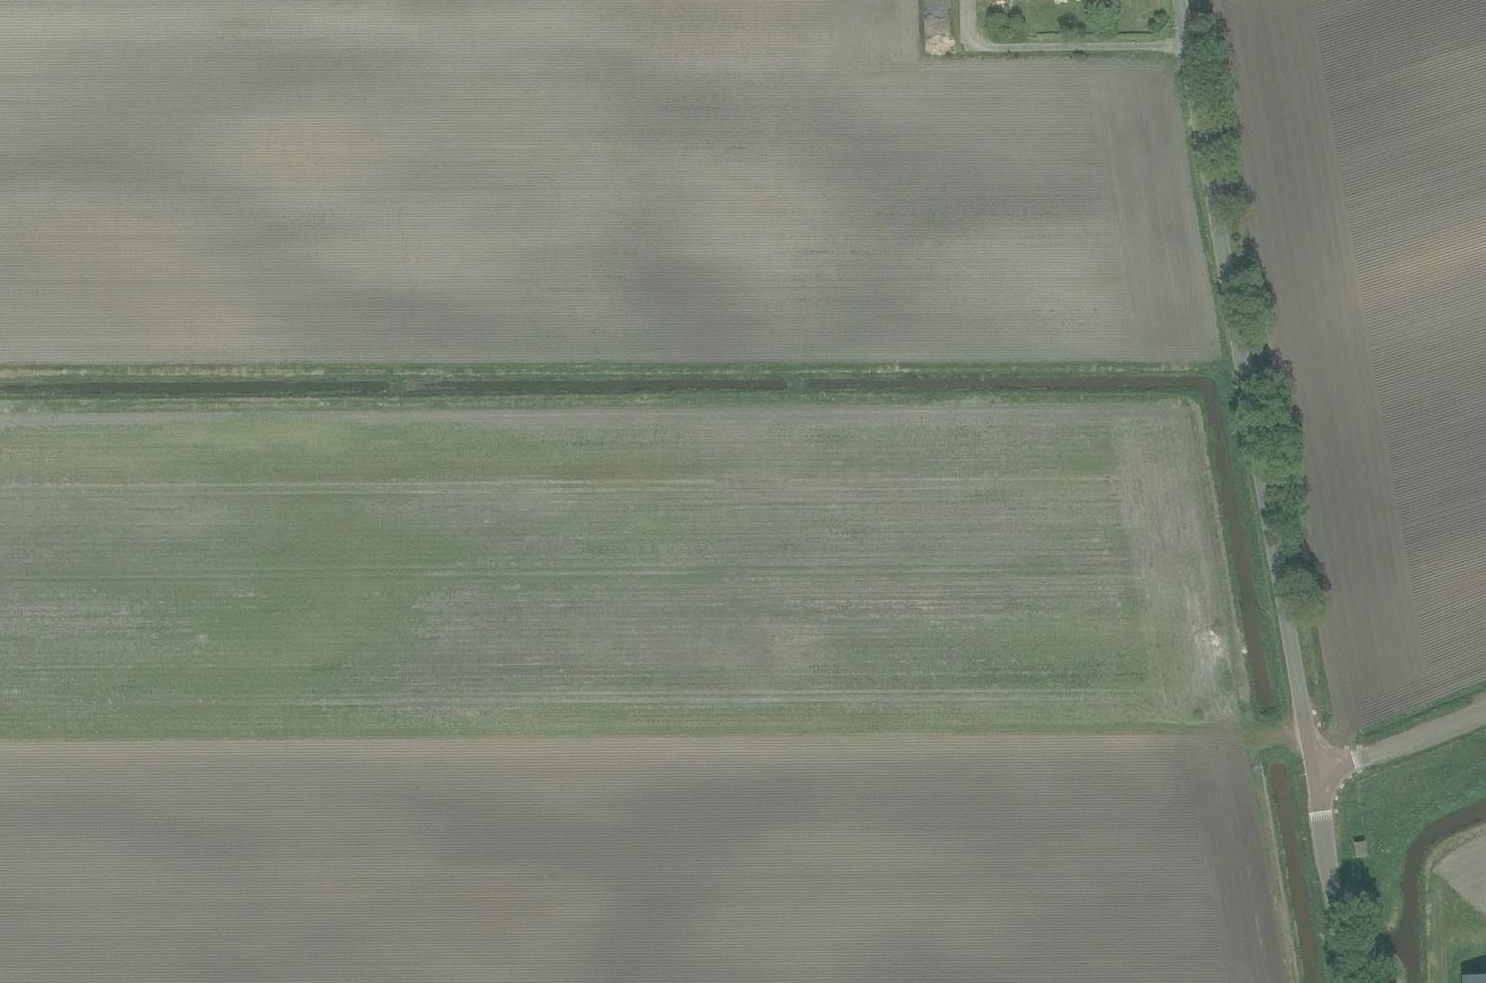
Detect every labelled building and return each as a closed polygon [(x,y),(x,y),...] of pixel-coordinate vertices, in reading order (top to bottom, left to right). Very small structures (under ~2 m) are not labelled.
[(1358,858),(1369,856),(1367,842),(1356,844),(1358,858)]
